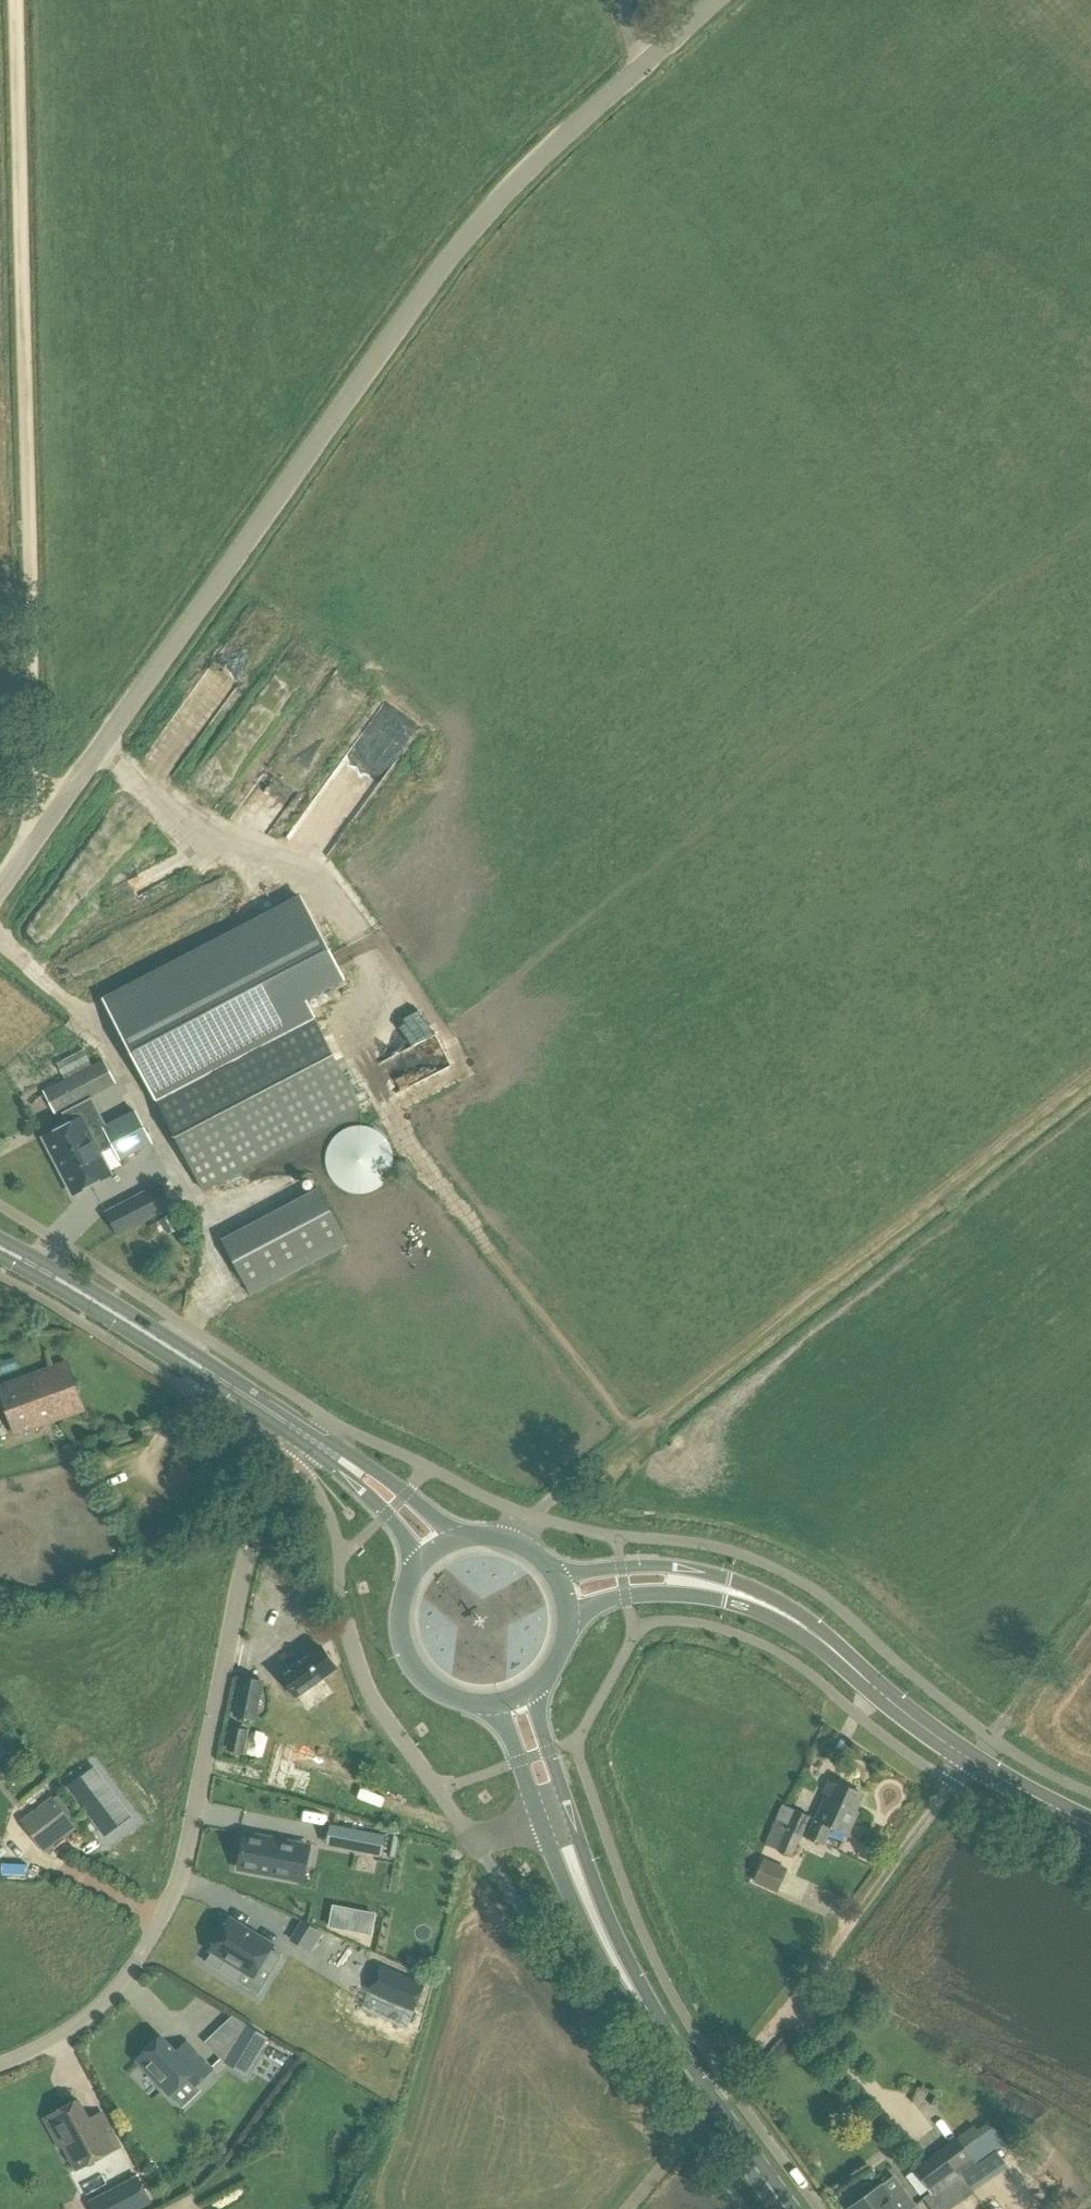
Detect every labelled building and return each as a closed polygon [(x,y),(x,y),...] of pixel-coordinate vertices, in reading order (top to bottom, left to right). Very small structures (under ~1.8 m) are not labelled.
[(185,706),(210,717),(215,707),(190,695),(185,706)] [(203,1186),(298,1136),(359,1104),(334,1057),(305,1001),(320,994),(346,980),(301,893),(257,916),(240,925),(102,997),(148,1082),(203,1186)] [(410,1045),(431,1030),(409,999),(387,1014),(410,1045)] [(102,1059),(101,1059),(42,1090),(54,1114),(114,1082),(102,1059)] [(70,1123),(45,1137),(74,1191),(111,1171),(100,1150),(114,1143),(122,1157),(151,1142),(134,1110),(107,1125),(91,1097),(64,1112),(70,1123)] [(342,1115),(330,1148),(379,1166),(391,1132),(342,1115)] [(107,1212),(119,1236),(174,1207),(161,1184),(107,1212)] [(318,1188),(222,1240),(252,1296),(348,1244),(318,1188)] [(160,1221),(168,1235),(182,1228),(175,1214),(160,1221)] [(15,1433),(82,1408),(65,1363),(0,1387),(0,1392),(15,1433)] [(324,1642),(295,1663),(280,1673),(295,1695),(339,1663),(324,1642)] [(246,1679),(237,1715),(255,1720),(264,1683),(246,1679)] [(231,1749),(244,1752),(249,1732),(236,1728),(231,1749)] [(277,1750),(270,1780),(295,1786),(302,1756),(277,1750)] [(13,1769),(0,1753),(0,1780),(13,1769)] [(807,1836),(825,1844),(832,1827),(849,1835),(859,1813),(857,1812),(864,1795),(834,1782),(834,1783),(829,1781),(824,1792),(829,1794),(827,1798),(825,1797),(807,1836)] [(53,1798),(22,1822),(44,1850),(75,1826),(68,1817),(53,1798)] [(783,1804),(776,1818),(789,1824),(777,1850),(793,1857),(810,1819),(811,1816),(796,1809),(783,1804)] [(348,1828),(344,1849),(383,1857),(387,1836),(348,1828)] [(289,1880),(296,1846),(245,1836),(238,1870),(289,1880)] [(753,1882),(778,1893),(788,1868),(765,1857),(753,1882)] [(372,1936),(375,1919),(334,1911),(331,1928),(372,1936)] [(210,1950),(212,1951),(226,1959),(219,1971),(236,1981),(242,1970),(254,1977),(260,1966),(272,1973),(282,1956),(271,1950),(273,1945),(229,1919),(210,1950)] [(311,1953),(323,1934),(302,1921),(290,1940),(311,1953)] [(425,1986),(381,1966),(370,1990),(414,2010),(425,1986)] [(225,2061),(249,2077),(272,2039),(248,2025),(225,2061)] [(195,2086),(213,2069),(194,2049),(183,2059),(161,2036),(136,2060),(169,2095),(187,2078),(195,2086)] [(78,2101),(48,2117),(71,2158),(77,2155),(83,2166),(104,2154),(119,2146),(106,2122),(93,2129),(78,2101)] [(913,2169),(930,2193),(961,2171),(961,2172),(992,2151),(971,2125),(953,2138),(954,2140),(913,2169)] [(923,2197),(931,2208),(950,2208),(975,2192),(961,2172),(961,2171),(930,2193),(923,2197)] [(91,2203),(95,2208),(134,2208),(150,2201),(150,2200),(138,2178),(91,2203)] [(848,2208),(849,2208),(908,2208),(914,2205),(901,2186),(889,2195),(881,2184),(848,2208)]
